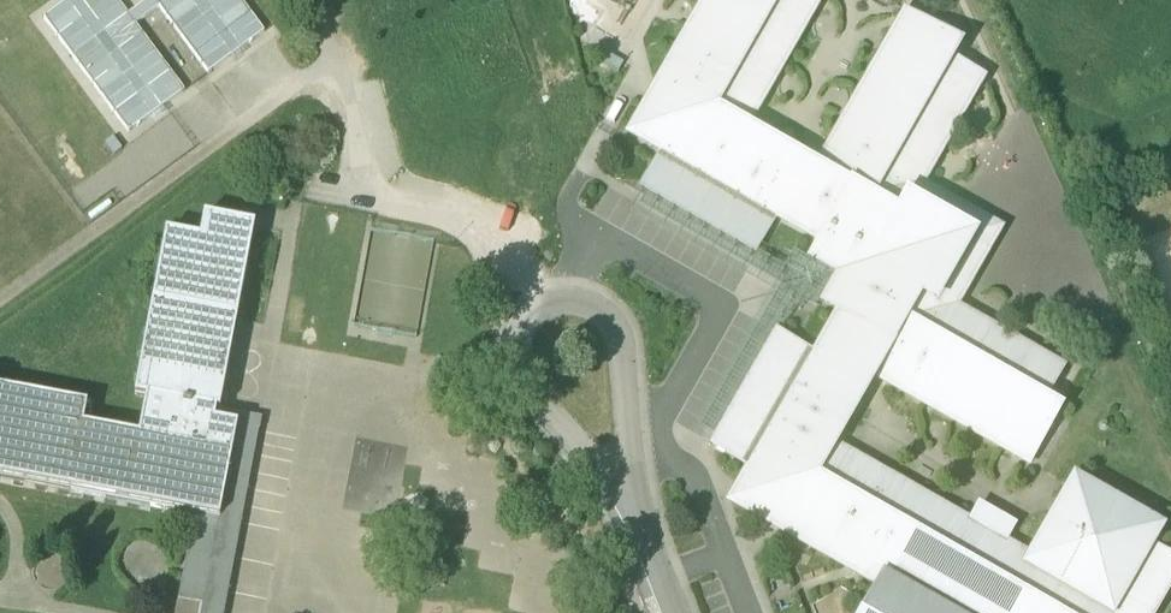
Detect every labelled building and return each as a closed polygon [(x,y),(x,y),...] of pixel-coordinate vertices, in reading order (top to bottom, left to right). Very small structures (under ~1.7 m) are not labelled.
[(182,88),(135,24),(127,13),(117,0),(67,0),(46,16),(128,127),(182,88)] [(158,6),(154,0),(144,0),(127,13),(135,24),(158,6)] [(208,73),(263,33),(239,0),(154,0),(158,6),(208,73)] [(660,86),(675,95),(649,142),(664,151),(643,187),(756,251),(777,215),(854,259),(860,281),(816,358),(779,337),(715,449),(752,470),(743,486),(776,505),(777,504),(790,512),(781,528),(880,585),(864,612),(1152,612),(1170,580),(1170,560),(1148,547),(1157,532),(1076,485),(1031,563),(994,543),(988,554),(970,544),(977,532),(824,445),(831,431),(837,435),(864,387),(859,384),(867,370),(1030,463),(1052,426),(1036,417),(1061,373),(934,301),(969,239),(908,204),(980,78),(936,52),(945,37),(908,15),(814,179),(801,171),(804,165),(756,138),(753,144),(739,136),(817,0),(709,0),(660,86)] [(164,232),(148,324),(234,339),(254,227),(203,216),(199,239),(164,232)] [(148,324),(135,397),(147,399),(139,438),(83,428),(87,407),(0,390),(0,479),(195,515),(220,520),(240,415),(220,412),(234,339),(148,324)] [(195,515),(178,602),(203,606),(220,520),(195,515)]
